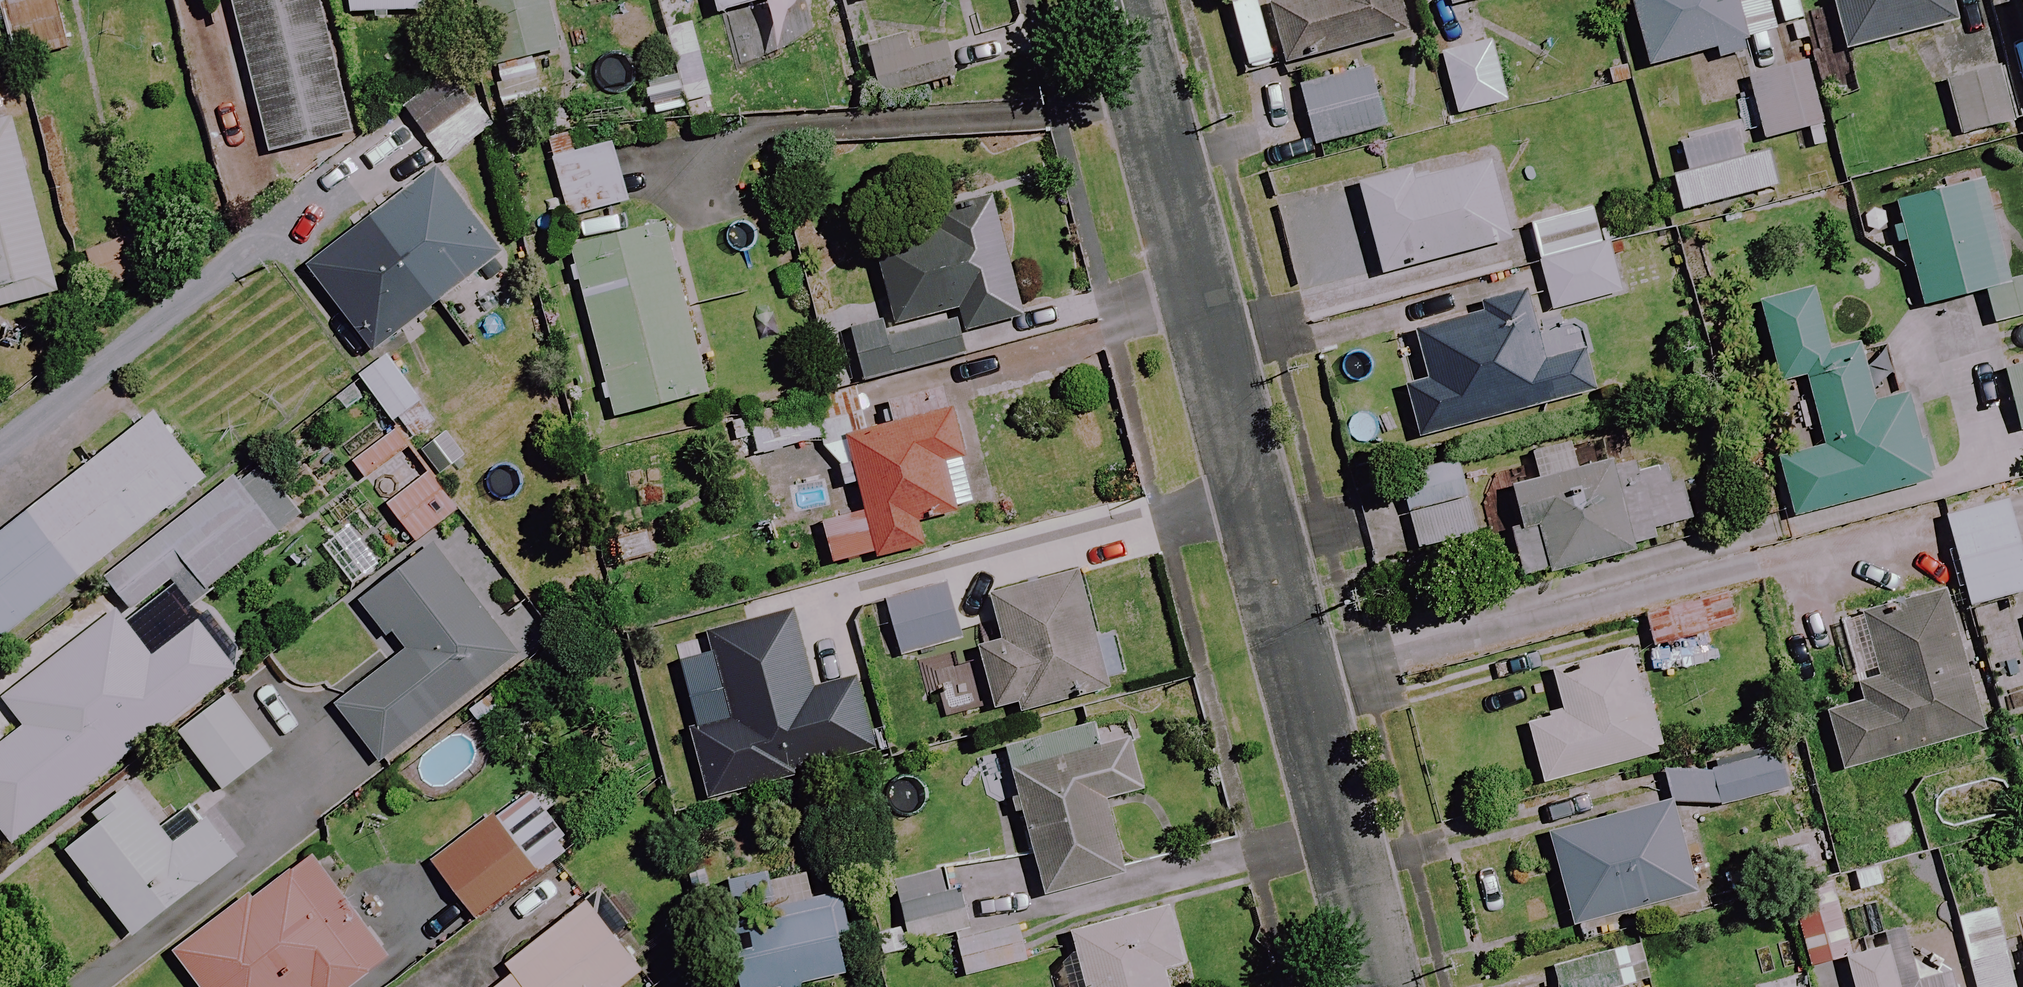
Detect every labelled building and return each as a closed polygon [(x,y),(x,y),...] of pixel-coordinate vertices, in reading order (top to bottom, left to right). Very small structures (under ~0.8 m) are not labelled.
[(319,0),(231,0),(268,156),(352,137),(319,0)] [(428,0),(347,0),(347,16),(429,13),(428,0)] [(494,68),(559,51),(546,0),(477,0),(494,68)] [(715,15),(775,0),(711,0),(715,15)] [(1398,0),(1288,0),(1271,4),(1286,65),(1407,35),(1398,0)] [(1651,68),(1714,52),(1717,63),(1752,54),(1749,43),(1776,36),(1767,0),(1634,0),(1651,68)] [(1844,53),(1955,29),(1949,0),(1832,0),(1844,53)] [(937,23),(865,49),(884,101),(956,75),(937,23)] [(694,25),(663,33),(682,108),(714,100),(694,25)] [(1509,103),(1494,43),(1442,56),(1457,116),(1509,103)] [(1824,126),(1807,65),(1749,81),(1766,142),(1824,126)] [(2004,66),(1943,83),(1959,141),(2020,124),(2004,66)] [(544,109),(535,70),(494,79),(503,118),(544,109)] [(1384,129),(1369,70),(1299,89),(1315,148),(1384,129)] [(494,129),(475,102),(424,139),(443,166),(494,129)] [(604,136),(548,159),(574,223),(630,200),(604,136)] [(56,294),(16,138),(0,142),(0,308),(56,294)] [(1778,189),(1768,155),(1673,182),(1682,215),(1778,189)] [(1513,243),(1493,157),(1362,188),(1382,274),(1513,243)] [(460,338),(507,302),(507,266),(435,172),(305,271),(371,357),(437,307),(460,338)] [(1985,293),(1993,325),(2022,318),(2022,277),(2014,280),(1988,181),(1896,205),(1923,309),(1985,293)] [(960,334),(1024,318),(993,197),(868,229),(892,319),(849,330),(863,385),(967,358),(960,334)] [(1621,296),(1599,207),(1531,224),(1553,312),(1621,296)] [(712,395),(669,225),(572,249),(614,419),(712,395)] [(1833,352),(1817,289),(1760,304),(1780,382),(1805,375),(1823,447),(1779,459),(1794,518),(1934,482),(1912,395),(1875,404),(1860,345),(1833,352)] [(1546,364),(1527,297),(1484,309),(1486,316),(1415,336),(1428,382),(1405,389),(1419,440),(1593,390),(1583,354),(1546,364)] [(420,403),(386,358),(360,378),(393,423),(420,403)] [(2005,373),(2020,430),(2022,430),(2022,368),(2005,373)] [(968,512),(946,392),(883,403),(887,428),(867,431),(859,386),(746,406),(755,456),(821,445),(829,489),(859,484),(864,516),(825,523),(833,566),(923,550),(917,521),(968,512)] [(0,541),(0,643),(205,474),(155,413),(0,541)] [(410,449),(396,430),(352,463),(366,481),(410,449)] [(1512,541),(1525,584),(1657,545),(1653,533),(1695,521),(1669,436),(1631,447),(1633,456),(1577,473),(1568,445),(1531,456),(1537,479),(1511,487),(1526,537),(1512,541)] [(1482,537),(1461,457),(1396,475),(1416,554),(1482,537)] [(105,583),(130,613),(164,585),(186,611),(282,532),(236,476),(105,583)] [(457,512),(430,477),(389,509),(416,544),(457,512)] [(2005,504),(1948,518),(1970,607),(2022,594),(2022,574),(2005,504)] [(346,528),(321,548),(353,588),(378,568),(346,528)] [(431,550),(361,605),(399,654),(333,706),(379,765),(516,658),(431,550)] [(992,714),(1025,705),(1027,713),(1109,691),(1077,574),(1031,587),(986,599),(998,643),(974,650),(992,714)] [(1726,586),(1642,614),(1654,652),(1738,624),(1726,586)] [(949,587),(886,603),(900,657),(962,641),(949,587)] [(1951,595),(1860,620),(1877,684),(1857,689),(1862,707),(1827,716),(1842,773),(1988,735),(1951,595)] [(112,614),(0,700),(0,705),(20,731),(0,746),(0,839),(8,849),(233,675),(192,622),(145,657),(112,614)] [(1564,712),(1524,723),(1541,783),(1667,748),(1637,641),(1551,665),(1564,712)] [(227,696),(175,736),(220,794),(271,755),(227,696)] [(1146,793),(1133,741),(1094,750),(1088,724),(1006,744),(1044,896),(1124,877),(1106,803),(1146,793)] [(1704,771),(1717,814),(1783,795),(1770,752),(1704,771)] [(95,815),(104,828),(71,851),(132,938),(246,857),(203,797),(170,820),(142,781),(95,815)] [(533,797),(436,864),(476,922),(573,855),(533,797)] [(1673,804),(1549,830),(1570,930),(1694,904),(1673,804)] [(201,986),(360,986),(393,963),(315,854),(178,954),(201,986)] [(946,868),(894,881),(911,947),(963,934),(946,868)] [(769,876),(726,884),(734,924),(720,927),(731,986),(802,986),(852,978),(839,905),(776,917),(769,876)] [(1791,897),(1803,961),(1848,953),(1835,888),(1791,897)] [(511,979),(501,986),(625,986),(644,972),(634,959),(618,938),(630,928),(600,890),(502,967),(511,979)] [(1172,908),(1071,930),(1078,964),(1064,967),(1068,986),(1169,986),(1166,971),(1185,967),(1172,908)] [(1994,909),(1956,918),(1972,986),(2013,986),(1994,909)] [(1040,962),(1033,927),(959,943),(966,977),(1040,962)] [(1547,967),(1553,986),(1629,986),(1655,979),(1643,939),(1547,967)] [(1906,947),(1849,960),(1855,986),(1915,986),(1906,947)]
